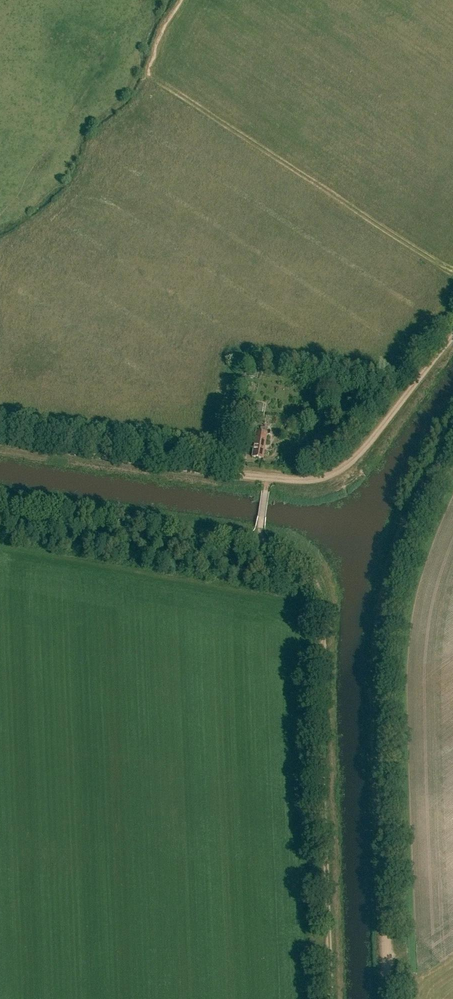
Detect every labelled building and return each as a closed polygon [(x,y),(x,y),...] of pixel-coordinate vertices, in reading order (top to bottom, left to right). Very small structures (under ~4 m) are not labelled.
[(265,404),(249,401),(248,410),(263,413),(265,404)] [(257,433),(253,457),(264,459),(268,434),(257,433)]
